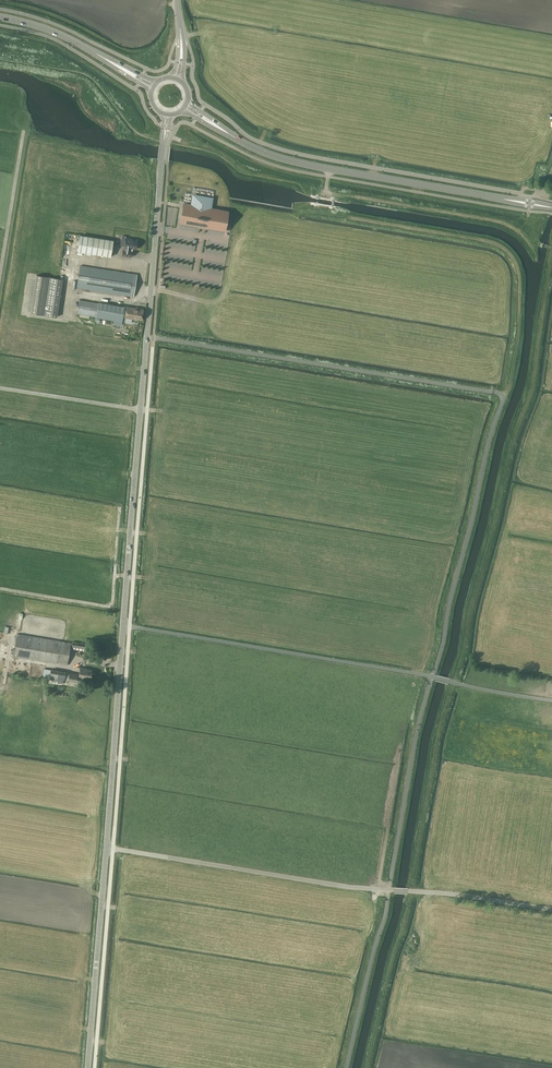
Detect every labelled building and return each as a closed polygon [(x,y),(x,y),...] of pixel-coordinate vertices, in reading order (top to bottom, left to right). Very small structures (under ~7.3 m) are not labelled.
[(225,230),(228,212),(209,208),(210,199),(195,197),(193,206),(184,204),(184,205),(184,206),(183,211),(181,222),(201,226),(201,225),(205,225),(205,227),(225,230)] [(78,252),(110,257),(113,240),(80,235),(78,252)] [(136,249),(137,240),(126,238),(124,250),(123,250),(122,255),(131,257),(132,252),(130,251),(131,248),(136,249)] [(137,275),(93,268),(80,266),(77,288),(133,297),(137,275)] [(58,306),(63,279),(50,277),(37,274),(31,312),(43,314),(50,315),(56,317),(58,306)] [(99,302),(98,303),(80,300),(77,314),(122,321),(125,307),(99,302)] [(126,307),(125,318),(142,320),(144,309),(126,307)] [(16,634),(13,657),(29,659),(67,665),(70,648),(85,651),(86,647),(70,644),(70,643),(32,637),(16,634)] [(78,675),(78,676),(84,677),(83,682),(90,683),(92,670),(85,669),(85,668),(80,667),(79,675),(78,675)] [(51,670),(50,677),(54,678),(53,681),(53,682),(61,683),(62,683),(63,682),(63,680),(65,680),(65,677),(68,678),(69,678),(68,680),(77,682),(78,676),(78,675),(69,673),(69,674),(66,673),(66,672),(51,670)]
